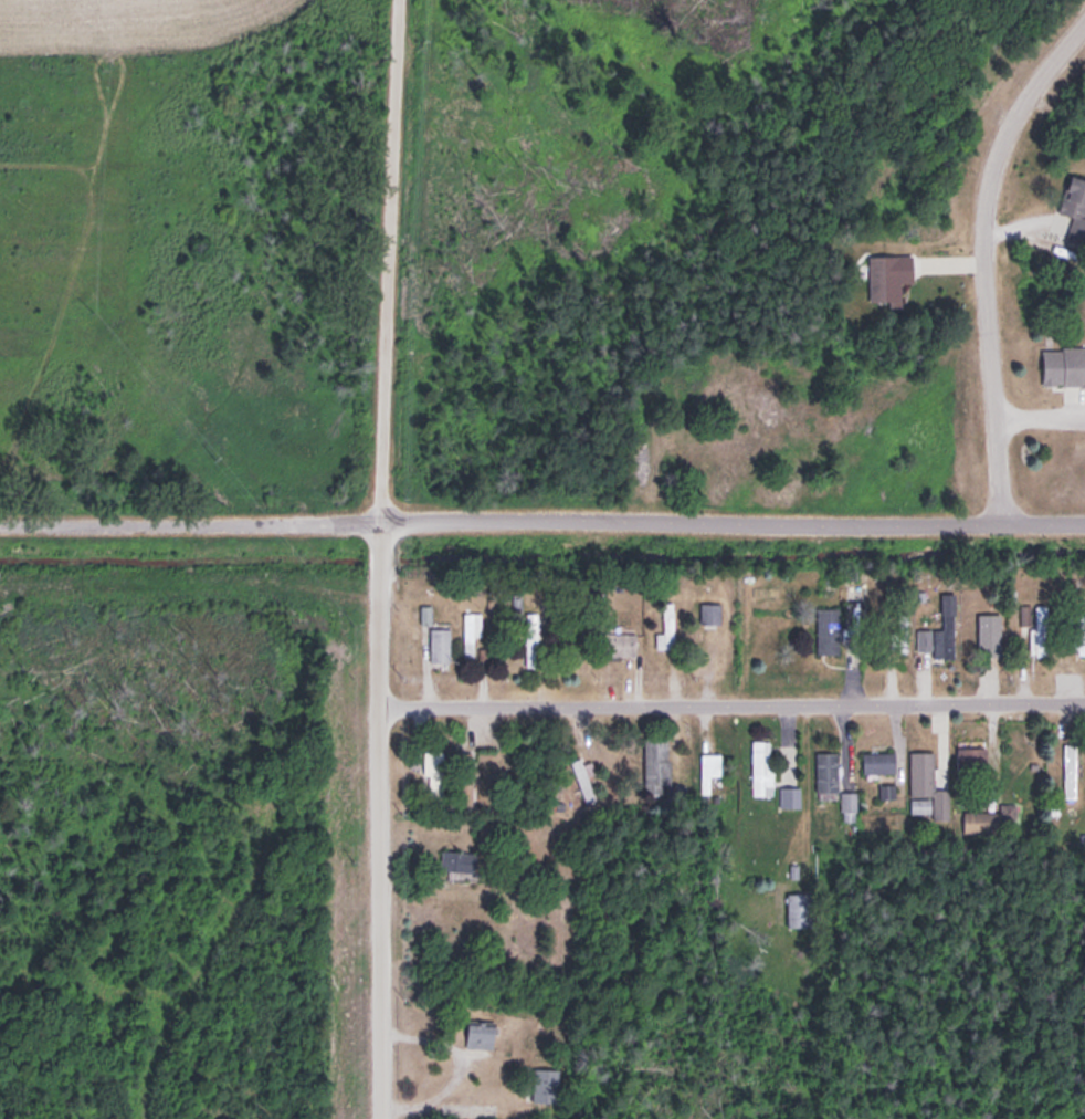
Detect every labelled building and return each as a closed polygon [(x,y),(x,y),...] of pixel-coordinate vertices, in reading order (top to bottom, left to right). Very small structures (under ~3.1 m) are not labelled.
[(1068,173),(1057,212),(1072,216),(1066,238),(1084,244),(1084,178),(1068,173)] [(868,253),(868,303),(900,303),(900,281),(913,281),(913,253),(868,253)] [(1084,384),(1084,346),(1042,346),(1042,384),(1084,384)] [(917,627),(917,648),(933,647),(933,656),(954,656),(954,592),(941,592),(942,627),(917,627)] [(816,605),(816,651),(838,651),(838,635),(865,635),(866,600),(842,600),(842,606),(816,605)] [(673,647),(673,601),(662,601),(662,631),(656,631),(656,647),(673,647)] [(720,602),(700,602),(700,626),(720,626),(720,602)] [(1019,634),(1029,634),(1029,655),(1047,655),(1047,602),(1019,602),(1019,634)] [(427,661),(450,661),(450,620),(429,620),(429,611),(420,611),(420,622),(427,622),(427,661)] [(478,611),(462,611),(462,657),(478,657),(478,611)] [(537,611),(525,611),(525,665),(537,665),(537,611)] [(999,611),(989,611),(989,628),(983,628),(983,655),(999,655),(999,611)] [(907,651),(907,612),(888,612),(888,651),(907,651)] [(1073,613),(1073,652),(1084,652),(1084,613),(1073,613)] [(635,654),(635,631),(603,631),(603,654),(635,654)] [(669,785),(669,735),(644,735),(644,792),(667,792),(667,800),(685,799),(685,784),(669,785)] [(750,793),(764,794),(765,784),(770,784),(770,738),(751,738),(750,793)] [(986,739),(957,739),(957,781),(986,781),(986,739)] [(1062,796),(1075,796),(1075,742),(1062,742),(1062,796)] [(423,796),(443,796),(443,749),(423,749),(423,796)] [(837,750),(815,750),(815,792),(837,792),(837,750)] [(910,811),(931,811),(931,817),(948,817),(948,788),(933,788),(933,750),(910,750),(910,811)] [(700,790),(710,790),(710,774),(721,774),(721,751),(700,751),(700,790)] [(862,751),(862,771),(894,771),(894,751),(862,751)] [(595,799),(580,757),(569,760),(585,802),(595,799)] [(879,796),(893,796),(893,784),(879,784),(879,796)] [(800,785),(779,785),(779,808),(800,808),(800,785)] [(855,790),(841,790),(841,819),(855,819),(855,790)] [(963,831),(1002,831),(1002,820),(1015,820),(1015,808),(964,807),(963,831)] [(440,871),(476,871),(476,849),(440,849),(440,871)] [(787,925),(812,925),(812,892),(787,892),(787,925)] [(496,1020),(468,1017),(465,1045),(492,1048),(496,1020)] [(558,1101),(559,1068),(531,1067),(531,1100),(558,1101)]
